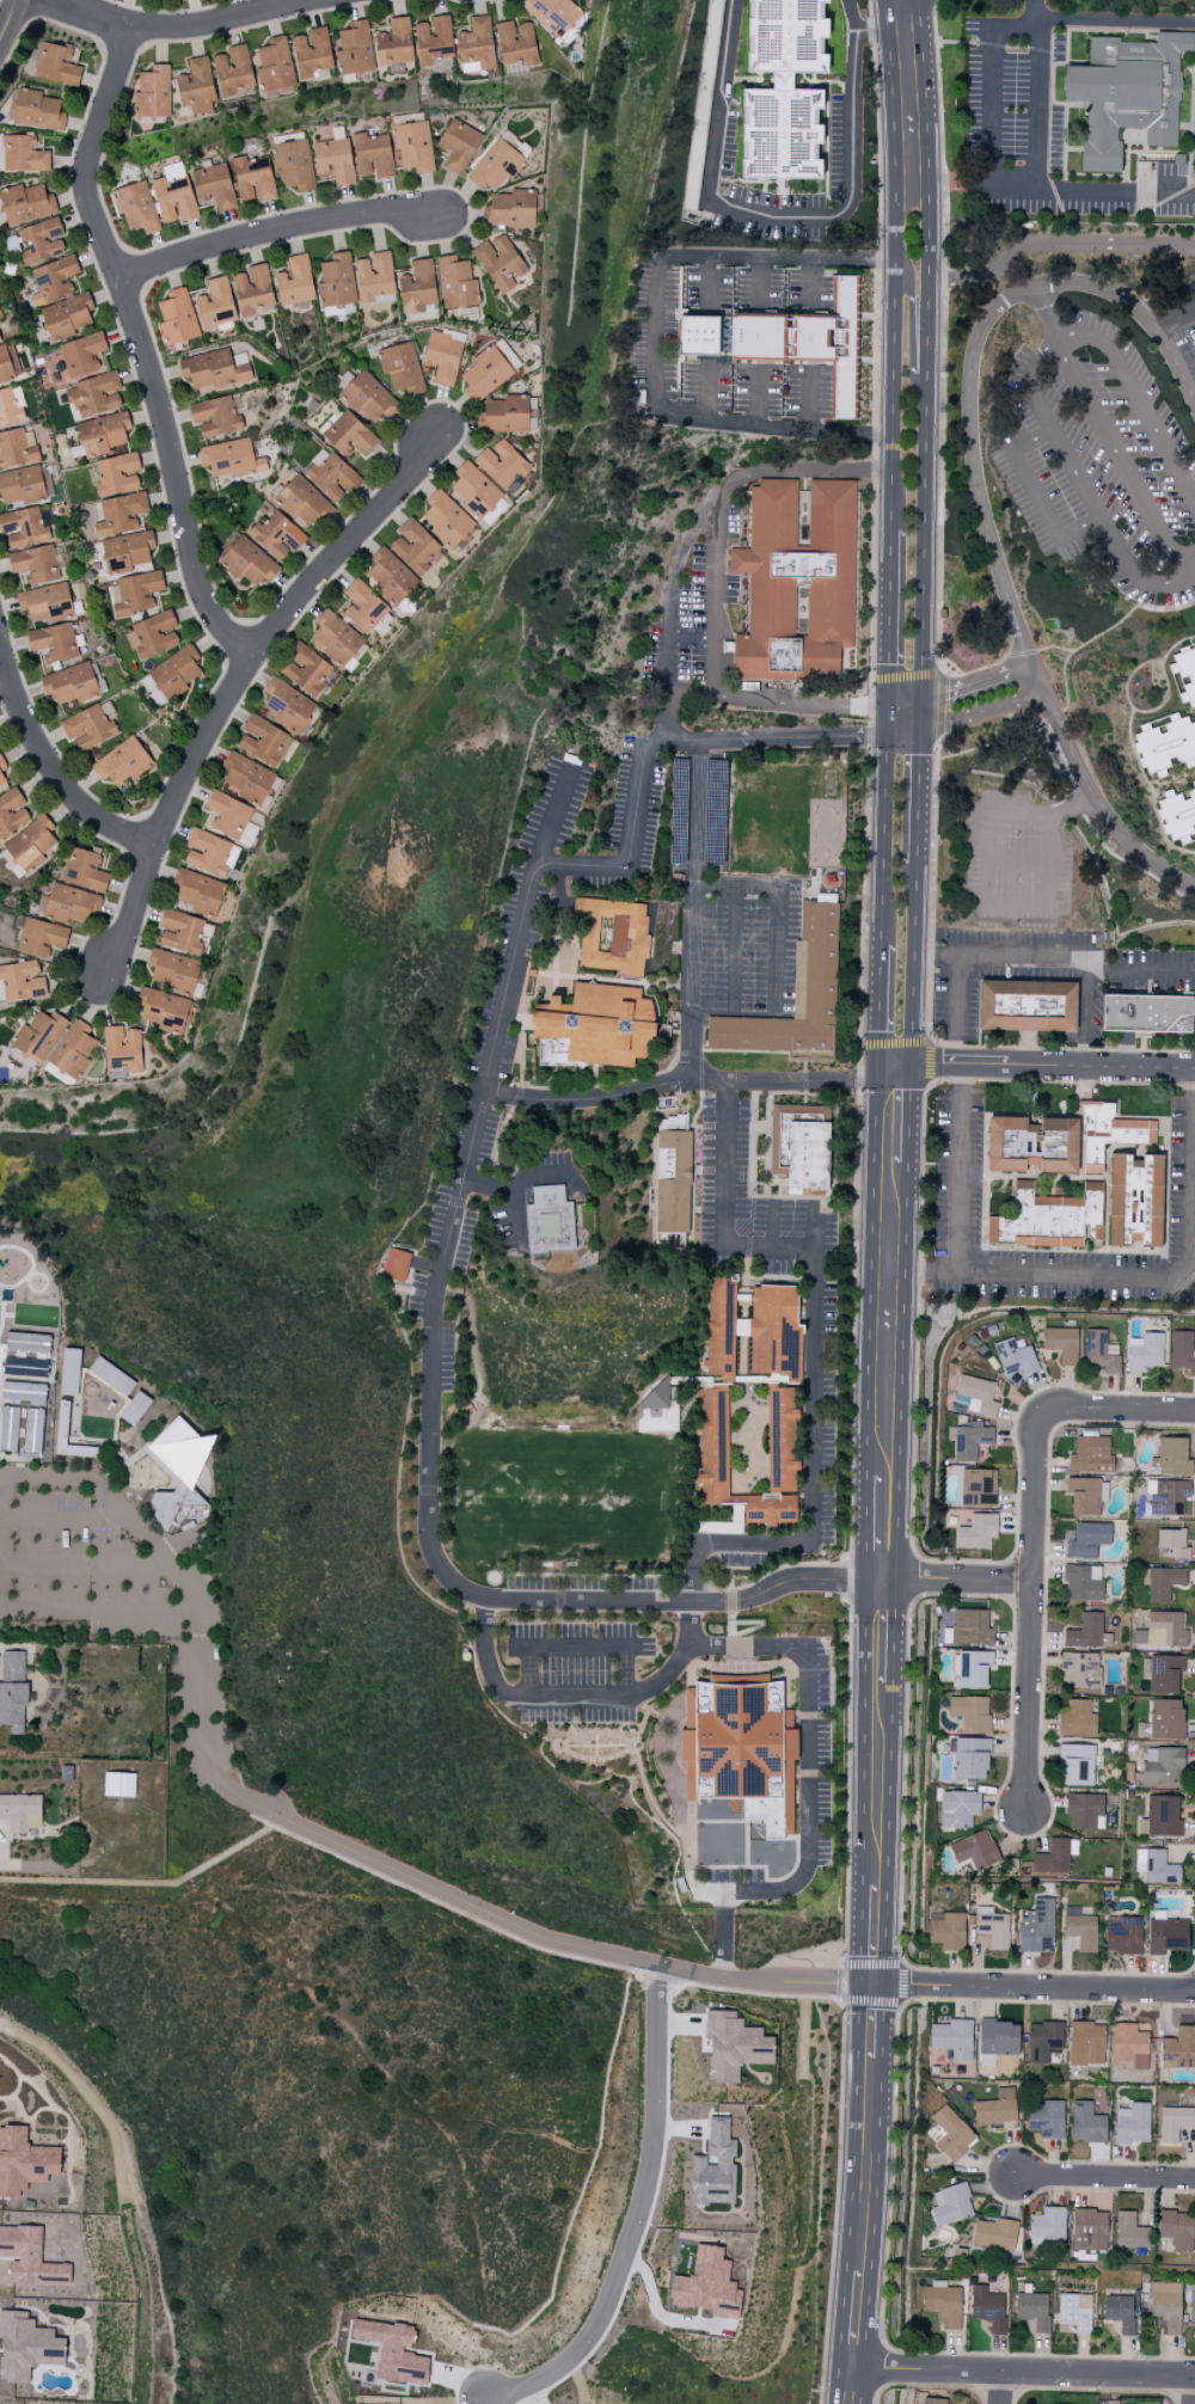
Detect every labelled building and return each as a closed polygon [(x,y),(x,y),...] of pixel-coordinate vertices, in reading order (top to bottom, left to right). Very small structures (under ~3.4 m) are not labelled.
[(557,40),(582,14),(567,0),(560,0),(559,0),(524,0),(520,5),(557,40)] [(818,179),(818,147),(820,147),(820,123),(819,123),(819,90),(792,90),(792,74),(826,74),(827,55),(825,55),(825,0),(748,0),(748,54),(747,54),(747,73),(772,73),(772,90),(742,89),(741,179),(818,179)] [(458,64),(478,62),(479,71),(495,69),(489,15),(468,17),(470,32),(455,34),(458,64)] [(429,17),(429,23),(414,24),(418,67),(434,65),(433,59),(453,58),(449,16),(429,17)] [(388,19),(390,33),(374,35),(378,66),(414,62),(408,17),(388,19)] [(366,20),(349,22),(350,30),(337,32),(340,52),(336,53),(340,76),(374,71),(366,20)] [(494,25),(502,69),(538,62),(531,23),(513,26),(512,21),(494,25)] [(333,69),(326,26),(306,30),(307,34),(291,37),(299,81),(312,78),(311,72),(333,69)] [(1177,147),(1179,54),(1192,54),(1192,34),(1155,33),(1155,43),(1119,42),(1119,38),(1088,37),(1088,67),(1063,66),(1062,102),(1085,102),(1084,141),(1080,141),(1079,172),(1120,173),(1120,141),(1116,141),(1116,128),(1145,129),(1144,146),(1177,147)] [(285,35),(267,38),(269,46),(256,48),(260,69),(257,70),(260,93),(294,87),(285,35)] [(72,49),(36,41),(29,76),(77,86),(81,67),(69,65),(72,49)] [(255,86),(245,44),(226,48),(227,54),(211,58),(220,99),(237,95),(236,90),(255,86)] [(206,56),(187,60),(189,74),(175,77),(180,108),(190,106),(191,115),(216,111),(206,56)] [(170,117),(169,65),(150,65),(150,73),(138,73),(139,92),(133,93),(134,118),(170,117)] [(13,124),(63,131),(65,114),(58,112),(60,100),(42,98),(42,92),(18,89),(13,124)] [(483,136),(451,118),(436,146),(449,153),(442,166),(461,176),(483,136)] [(391,125),(393,151),(400,150),(401,170),(415,168),(416,174),(432,173),(428,122),(391,125)] [(389,135),(365,137),(365,133),(352,134),(357,177),(373,175),(374,179),(393,177),(389,135)] [(525,159),(497,137),(464,178),(480,190),(485,184),(497,193),(525,159)] [(334,186),(353,185),(349,139),(314,142),(316,175),(333,174),(334,186)] [(271,144),(274,170),(280,170),(282,188),(296,187),(296,193),(314,191),(308,140),(271,144)] [(276,199),(267,157),(247,161),(246,156),(231,159),(239,201),(255,198),(257,203),(276,199)] [(190,171),(198,203),(213,200),(216,213),(236,208),(226,163),(190,171)] [(197,218),(183,164),(175,167),(176,171),(164,174),(165,178),(151,181),(162,223),(178,219),(179,223),(197,218)] [(110,191),(118,216),(123,214),(128,232),(140,228),(143,236),(160,231),(145,181),(110,191)] [(7,226),(57,213),(52,194),(46,196),(42,184),(23,189),(22,184),(0,190),(0,200),(7,226)] [(534,227),(535,190),(510,189),(510,195),(490,194),(490,208),(482,208),(481,225),(534,227)] [(23,266),(65,253),(60,238),(63,237),(57,217),(17,230),(24,252),(20,254),(23,266)] [(504,235),(490,244),(487,239),(470,250),(500,296),(516,286),(512,281),(527,271),(504,235)] [(395,294),(390,251),(370,253),(371,259),(355,261),(359,304),(375,302),(374,296),(395,294)] [(356,303),(349,252),(330,254),(332,262),(319,264),(321,283),(317,283),(320,308),(356,303)] [(280,306),(315,300),(307,253),(286,257),(289,272),(274,275),(280,306)] [(73,294),(67,278),(80,273),(73,255),(30,270),(34,284),(27,287),(34,307),(73,294)] [(479,304),(476,279),(471,280),(468,261),(455,263),(454,255),(435,258),(443,309),(479,304)] [(401,314),(424,312),(423,304),(436,303),(432,259),(409,261),(410,271),(397,272),(401,314)] [(275,308),(266,263),(245,267),(247,273),(232,276),(239,315),(275,308)] [(206,281),(209,294),(194,298),(202,330),(237,321),(225,276),(206,281)] [(831,361),(831,420),(854,420),(854,315),(858,315),(858,276),(832,276),(832,318),(730,318),(730,361),(831,361)] [(185,286),(169,291),(171,299),(157,303),(163,323),(159,324),(166,347),(200,337),(185,286)] [(39,310),(50,341),(93,326),(87,311),(93,309),(87,292),(39,310)] [(678,355),(719,356),(719,350),(729,350),(729,322),(719,322),(719,317),(678,316),(678,355)] [(58,345),(69,380),(79,377),(81,380),(104,374),(98,352),(107,350),(102,332),(58,345)] [(421,365),(436,368),(432,383),(452,388),(463,340),(429,332),(421,365)] [(516,372),(505,358),(511,353),(499,338),(472,360),(475,364),(459,376),(466,386),(462,390),(473,405),(516,372)] [(376,351),(382,375),(387,374),(392,393),(409,388),(411,395),(424,392),(411,342),(376,351)] [(5,346),(0,347),(0,382),(14,379),(5,346)] [(252,380),(246,354),(230,357),(228,349),(177,360),(182,380),(190,378),(192,389),(211,385),(212,389),(252,380)] [(382,413),(386,418),(398,407),(363,370),(339,393),(369,425),(382,413)] [(121,408),(116,389),(120,388),(115,372),(63,387),(69,409),(75,407),(79,419),(121,408)] [(26,420),(22,406),(15,408),(10,387),(0,390),(0,427),(26,420)] [(202,439),(243,430),(240,416),(235,417),(230,396),(188,405),(192,423),(211,419),(212,423),(199,426),(202,439)] [(483,401),(483,414),(476,414),(476,432),(528,432),(528,396),(504,396),(504,401),(483,401)] [(354,447),(364,457),(379,442),(346,410),(320,436),(344,458),(354,447)] [(76,424),(85,459),(110,453),(109,448),(127,443),(124,431),(131,429),(127,411),(76,424)] [(26,448),(22,428),(0,433),(0,469),(39,460),(36,446),(26,448)] [(230,473),(232,479),(268,471),(265,457),(254,460),(249,437),(197,448),(201,468),(209,466),(211,477),(230,473)] [(487,447),(473,460),(504,495),(522,478),(531,469),(503,438),(489,450),(487,447)] [(325,447),(301,473),(336,506),(360,480),(325,447)] [(100,498),(139,488),(135,472),(140,470),(136,452),(92,462),(100,498)] [(459,478),(445,494),(476,524),(503,495),(466,459),(453,472),(459,478)] [(2,507),(45,498),(39,466),(0,474),(0,496),(2,507)] [(332,509),(299,473),(273,498),(306,533),(332,509)] [(856,481),(808,481),(807,553),(796,553),(797,480),(758,479),(758,487),(750,487),(749,549),(729,549),(729,575),(748,575),(747,635),(733,635),(732,679),(838,680),(839,648),(854,648),(856,481)] [(450,551),(475,525),(437,488),(425,501),(430,506),(421,516),(435,530),(432,534),(450,551)] [(139,530),(136,515),(148,513),(144,493),(100,500),(104,522),(93,524),(95,538),(139,530)] [(6,534),(9,549),(51,542),(48,527),(42,528),(38,508),(0,514),(0,535),(6,534)] [(293,554),(307,539),(274,508),(249,535),(277,561),(288,549),(293,554)] [(395,531),(400,536),(388,547),(415,576),(443,551),(411,516),(395,531)] [(106,573),(150,567),(148,550),(155,550),(152,532),(101,539),(106,573)] [(280,569),(241,535),(217,562),(237,580),(240,575),(254,587),(262,579),(267,584),(280,569)] [(7,553),(10,574),(26,572),(28,585),(58,581),(53,546),(7,553)] [(420,582),(382,546),(371,558),(376,563),(362,578),(394,609),(420,582)] [(107,582),(114,617),(153,610),(150,593),(164,591),(160,572),(107,582)] [(342,593),(353,602),(342,614),(366,636),(390,610),(356,578),(342,593)] [(15,593),(19,611),(27,610),(30,624),(73,615),(66,583),(15,593)] [(365,640),(324,608),(314,621),(320,626),(307,642),(342,669),(365,640)] [(136,661),(178,646),(172,628),(177,627),(171,611),(124,628),(136,661)] [(44,650),(47,664),(78,657),(71,623),(26,632),(30,653),(44,650)] [(1180,638),(1167,672),(1194,705),(1194,644),(1180,638)] [(334,666),(296,642),(286,658),(289,660),(279,676),(314,697),(334,666)] [(202,675),(194,662),(200,659),(190,644),(146,672),(164,700),(202,675)] [(39,678),(45,696),(52,694),(56,705),(75,699),(77,704),(100,696),(88,661),(39,678)] [(263,692),(269,696),(260,712),(298,734),(316,704),(272,678),(263,692)] [(59,720),(66,740),(75,737),(79,750),(119,736),(113,718),(104,721),(98,706),(59,720)] [(1132,732),(1145,772),(1162,779),(1170,759),(1190,767),(1194,753),(1194,712),(1132,732)] [(241,731),(245,733),(236,749),(274,769),(280,758),(287,761),(298,740),(250,715),(241,731)] [(107,776),(114,786),(130,776),(132,779),(153,766),(133,736),(89,765),(100,781),(107,776)] [(222,768),(228,771),(222,782),(239,791),(237,795),(260,807),(276,774),(230,751),(222,768)] [(30,821),(22,806),(26,804),(18,789),(0,798),(0,838),(30,821)] [(203,809),(210,812),(204,827),(239,841),(253,808),(211,790),(203,809)] [(1157,803),(1169,843),(1194,834),(1194,791),(1157,803)] [(26,871),(56,842),(48,833),(54,827),(41,813),(3,848),(26,871)] [(226,880),(239,846),(192,828),(185,846),(189,848),(183,864),(226,880)] [(60,881),(104,893),(110,874),(96,870),(101,855),(70,847),(60,881)] [(226,884),(177,868),(172,884),(178,887),(174,900),(192,905),(190,911),(215,919),(226,884)] [(102,896),(52,883),(48,898),(40,896),(35,916),(66,924),(67,921),(85,926),(88,916),(96,918),(102,896)] [(649,905),(574,898),(572,920),(582,921),(578,967),(619,971),(619,976),(643,978),(649,905)] [(836,903),(800,903),(799,941),(794,941),(792,1019),(706,1018),(706,1049),(787,1051),(787,1059),(833,1060),(836,903)] [(207,921),(165,909),(159,925),(177,931),(176,935),(162,931),(158,945),(196,956),(207,921)] [(47,946),(64,950),(69,929),(24,917),(15,952),(44,959),(47,946)] [(191,997),(201,962),(151,948),(146,966),(154,968),(150,981),(169,986),(168,991),(191,997)] [(45,976),(39,976),(37,961),(0,965),(0,1002),(47,996),(45,976)] [(1076,1032),(1077,983),(978,981),(977,1030),(1076,1032)] [(538,1064),(633,1067),(633,1059),(645,1059),(646,1036),(652,1037),(654,1000),(639,1000),(640,987),(572,984),(572,1005),(559,1005),(559,997),(547,997),(547,1012),(532,1011),(531,1039),(539,1039),(538,1064)] [(181,1036),(189,999),(140,988),(136,1003),(143,1005),(139,1019),(158,1024),(157,1030),(181,1036)] [(1101,1031),(1191,1033),(1191,997),(1102,995),(1101,1031)] [(28,1028),(20,1024),(9,1048),(44,1065),(66,1019),(51,1012),(49,1017),(36,1011),(28,1028)] [(78,1082),(90,1061),(85,1058),(95,1041),(85,1035),(89,1027),(73,1017),(42,1070),(51,1074),(54,1069),(78,1082)] [(142,1070),(140,1029),(123,1030),(123,1026),(103,1027),(105,1072),(142,1070)] [(1155,1121),(1113,1120),(1113,1103),(1076,1102),(1075,1116),(1083,1116),(1082,1174),(1102,1175),(1102,1144),(1155,1145),(1155,1121)] [(827,1190),(829,1123),(821,1123),(821,1115),(771,1113),(769,1176),(787,1177),(786,1194),(801,1195),(801,1189),(827,1190)] [(986,1171),(1025,1172),(1025,1165),(1038,1166),(1038,1173),(1077,1174),(1079,1119),(987,1117),(986,1171)] [(690,1132),(657,1131),(655,1233),(688,1234),(690,1132)] [(1160,1248),(1162,1157),(1131,1157),(1131,1155),(1109,1154),(1107,1246),(1128,1247),(1128,1234),(1139,1234),(1139,1247),(1160,1248)] [(531,1187),(532,1204),(525,1205),(528,1250),(575,1247),(572,1202),(565,1202),(563,1185),(531,1187)] [(403,1283),(411,1254),(388,1248),(380,1277),(403,1283)] [(733,1377),(735,1276),(707,1276),(706,1376),(733,1377)] [(796,1287),(750,1286),(750,1374),(784,1374),(784,1383),(801,1383),(802,1325),(796,1325),(796,1287)] [(1077,1329),(1042,1329),(1042,1350),(1060,1351),(1060,1366),(1077,1366),(1077,1329)] [(1119,1356),(1106,1356),(1105,1330),(1084,1330),(1085,1367),(1102,1367),(1103,1375),(1119,1375),(1119,1356)] [(1189,1368),(1189,1376),(1194,1376),(1194,1357),(1192,1357),(1192,1332),(1171,1331),(1171,1368),(1189,1368)] [(1162,1367),(1163,1333),(1141,1332),(1141,1339),(1128,1339),(1127,1372),(1143,1373),(1144,1367),(1162,1367)] [(50,1335),(6,1333),(3,1376),(47,1378),(48,1360),(16,1358),(16,1352),(49,1353),(50,1335)] [(1029,1345),(1017,1350),(1012,1337),(992,1345),(1004,1376),(1020,1370),(1023,1377),(1039,1371),(1029,1345)] [(954,1394),(980,1401),(976,1415),(993,1420),(998,1403),(990,1401),(995,1384),(960,1374),(954,1394)] [(1,1401),(45,1402),(46,1384),(1,1383),(1,1401)] [(678,1433),(678,1405),(668,1405),(669,1385),(640,1384),(639,1432),(678,1433)] [(768,1493),(795,1493),(795,1472),(799,1472),(799,1461),(795,1461),(795,1408),(794,1408),(793,1388),(767,1389),(768,1493)] [(701,1505),(725,1505),(726,1389),(699,1389),(698,1484),(701,1484),(701,1505)] [(152,1401),(137,1391),(118,1417),(133,1427),(152,1401)] [(952,1404),(976,1410),(978,1402),(954,1395),(952,1404)] [(58,1400),(55,1456),(99,1458),(99,1447),(66,1446),(67,1430),(78,1430),(79,1401),(58,1400)] [(0,1407),(0,1411),(0,1451),(17,1452),(18,1408),(0,1407)] [(41,1454),(43,1410),(25,1409),(23,1453),(41,1454)] [(146,1447),(178,1479),(172,1496),(154,1490),(149,1504),(154,1510),(151,1519),(165,1533),(169,1529),(173,1518),(183,1509),(184,1504),(199,1510),(201,1516),(206,1521),(208,1514),(204,1510),(208,1505),(193,1490),(211,1441),(197,1436),(178,1416),(146,1447)] [(992,1427),(981,1428),(981,1422),(966,1422),(966,1428),(946,1428),(947,1440),(953,1440),(954,1462),(976,1462),(975,1446),(993,1446),(992,1427)] [(1110,1438),(1075,1437),(1075,1455),(1068,1455),(1068,1472),(1109,1473),(1110,1438)] [(1186,1438),(1158,1437),(1157,1458),(1149,1458),(1149,1474),(1191,1475),(1191,1460),(1186,1460),(1186,1438)] [(995,1507),(995,1470),(961,1470),(960,1506),(995,1507)] [(1099,1479),(1065,1478),(1065,1493),(1071,1493),(1071,1515),(1099,1516),(1099,1479)] [(1189,1481),(1145,1481),(1146,1494),(1149,1494),(1149,1516),(1183,1516),(1183,1497),(1189,1497),(1189,1481)] [(744,1524),(796,1523),(796,1496),(744,1497),(744,1524)] [(956,1527),(955,1548),(995,1550),(996,1514),(970,1514),(970,1528),(956,1527)] [(1110,1524),(1073,1523),(1073,1531),(1064,1531),(1064,1558),(1096,1559),(1096,1545),(1110,1545),(1110,1524)] [(1184,1530),(1156,1530),(1156,1558),(1189,1559),(1189,1548),(1184,1548),(1184,1530)] [(1100,1601),(1102,1567),(1065,1565),(1064,1600),(1100,1601)] [(1186,1586),(1186,1569),(1143,1568),(1142,1585),(1148,1585),(1148,1603),(1169,1603),(1170,1585),(1186,1586)] [(993,1645),(993,1629),(987,1629),(987,1610),(952,1610),(952,1645),(993,1645)] [(1064,1647),(1110,1647),(1110,1634),(1101,1634),(1101,1613),(1080,1612),(1079,1630),(1064,1630),(1064,1647)] [(1133,1631),(1132,1646),(1186,1647),(1186,1631),(1182,1631),(1182,1613),(1147,1612),(1146,1631),(1133,1631)] [(957,1689),(986,1689),(986,1667),(992,1667),(992,1652),(958,1651),(957,1689)] [(1,1652),(1,1683),(0,1683),(0,1725),(10,1725),(10,1735),(24,1735),(24,1724),(26,1724),(26,1652),(1,1652)] [(1099,1654),(1060,1653),(1060,1670),(1066,1670),(1066,1688),(1098,1689),(1099,1654)] [(1177,1671),(1183,1671),(1183,1657),(1140,1657),(1140,1680),(1148,1680),(1148,1693),(1177,1693),(1177,1671)] [(685,1801),(742,1799),(743,1820),(764,1819),(765,1841),(783,1840),(782,1823),(793,1822),(791,1760),(798,1760),(797,1729),(792,1729),(792,1710),(782,1710),(781,1681),(733,1683),(693,1684),(694,1689),(684,1689),(686,1730),(679,1730),(680,1762),(684,1762),(685,1801)] [(987,1733),(989,1698),(948,1697),(947,1717),(962,1717),(961,1732),(987,1733)] [(1058,1736),(1096,1737),(1096,1715),(1089,1714),(1089,1700),(1066,1700),(1066,1711),(1058,1711),(1058,1736)] [(1182,1741),(1183,1700),(1149,1700),(1148,1740),(1182,1741)] [(988,1780),(989,1739),(955,1739),(954,1779),(988,1780)] [(1094,1746),(1058,1745),(1058,1768),(1062,1768),(1062,1786),(1093,1786),(1094,1746)] [(1182,1749),(1143,1748),(1142,1782),(1181,1783),(1182,1749)] [(103,1796),(135,1797),(135,1774),(104,1773),(103,1796)] [(940,1828),(971,1828),(971,1816),(979,1816),(980,1792),(941,1791),(940,1828)] [(1069,1830),(1095,1830),(1095,1817),(1102,1817),(1103,1795),(1065,1794),(1065,1819),(1069,1819),(1069,1830)] [(41,1796),(0,1795),(0,1820),(8,1820),(7,1834),(28,1834),(28,1829),(40,1829),(41,1796)] [(1139,1820),(1138,1835),(1181,1837),(1182,1821),(1176,1820),(1177,1796),(1147,1796),(1147,1820),(1139,1820)] [(970,1858),(976,1871),(997,1861),(983,1829),(948,1845),(956,1864),(970,1858)] [(1068,1874),(1069,1838),(1048,1838),(1048,1854),(1032,1854),(1032,1873),(1068,1874)] [(1180,1883),(1180,1865),(1164,1865),(1164,1850),(1135,1849),(1134,1872),(1143,1873),(1143,1883),(1180,1883)] [(1033,1899),(1033,1911),(1020,1911),(1019,1952),(1052,1953),(1054,1899),(1033,1899)] [(992,1907),(975,1907),(974,1935),(989,1935),(989,1950),(1007,1951),(1008,1915),(992,1915),(992,1907)] [(964,1914),(928,1913),(927,1943),(941,1943),(940,1951),(963,1952),(964,1914)] [(1077,1953),(1096,1953),(1095,1916),(1062,1917),(1063,1937),(1077,1937),(1077,1953)] [(1141,1918),(1105,1918),(1105,1953),(1141,1954),(1141,1918)] [(1147,1955),(1161,1956),(1161,1950),(1187,1951),(1187,1920),(1147,1920),(1147,1955)] [(773,2065),(774,2037),(762,2037),(762,2028),(738,2028),(739,2012),(705,2011),(704,2039),(709,2039),(709,2083),(738,2083),(738,2064),(773,2065)] [(929,2025),(929,2050),(951,2050),(951,2061),(971,2062),(972,2020),(948,2020),(948,2025),(929,2025)] [(978,2066),(994,2067),(994,2056),(1018,2056),(1018,2022),(979,2022),(978,2066)] [(1047,2064),(1047,2050),(1062,2050),(1062,2024),(1028,2023),(1027,2064),(1047,2064)] [(1104,2023),(1069,2023),(1069,2065),(1104,2065),(1104,2023)] [(1111,2061),(1132,2062),(1132,2070),(1147,2071),(1148,2033),(1135,2032),(1136,2024),(1112,2023),(1111,2061)] [(1194,2026),(1176,2026),(1176,2039),(1161,2038),(1160,2067),(1194,2068),(1194,2026)] [(1014,2087),(996,2088),(996,2101),(973,2102),(974,2126),(1001,2125),(1001,2129),(1016,2128),(1014,2087)] [(1063,2101),(1041,2101),(1041,2109),(1028,2109),(1027,2131),(1039,2131),(1039,2139),(1062,2140),(1063,2101)] [(1071,2142),(1105,2142),(1106,2116),(1091,2115),(1091,2102),(1072,2101),(1071,2142)] [(973,2140),(947,2103),(930,2115),(945,2136),(935,2142),(950,2164),(969,2150),(966,2145),(973,2140)] [(1114,2142),(1148,2144),(1149,2103),(1129,2103),(1129,2110),(1115,2109),(1114,2142)] [(1159,2144),(1177,2144),(1177,2129),(1193,2129),(1193,2108),(1160,2108),(1159,2144)] [(690,2204),(733,2204),(734,2140),(728,2140),(728,2117),(708,2117),(707,2158),(691,2158),(690,2204)] [(933,2143),(944,2134),(935,2124),(924,2133),(933,2143)] [(26,2197),(27,2183),(47,2183),(47,2175),(59,2175),(60,2147),(26,2146),(27,2127),(0,2127),(0,2196),(26,2197)] [(974,2216),(963,2183),(931,2193),(936,2207),(930,2209),(936,2228),(974,2216)] [(1029,2215),(1028,2244),(1064,2245),(1065,2208),(1042,2207),(1041,2215),(1029,2215)] [(1072,2210),(1071,2251),(1106,2252),(1107,2211),(1072,2210)] [(1116,2248),(1149,2248),(1148,2227),(1134,2228),(1134,2211),(1116,2212),(1116,2248)] [(1192,2253),(1193,2213),(1158,2212),(1158,2238),(1173,2239),(1172,2252),(1192,2253)] [(1013,2251),(1017,2221),(993,2219),(993,2223),(975,2221),(972,2246),(1013,2251)] [(0,2226),(0,2257),(9,2257),(9,2283),(70,2283),(70,2264),(41,2264),(41,2227),(0,2226)] [(735,2320),(741,2283),(727,2281),(730,2261),(721,2260),(723,2248),(696,2244),(691,2278),(672,2275),(668,2305),(711,2311),(710,2317),(735,2320)] [(1181,2283),(1149,2282),(1149,2317),(1157,2317),(1157,2333),(1179,2334),(1181,2283)] [(1194,2323),(1194,2285),(1184,2285),(1184,2300),(1189,2300),(1188,2323),(1194,2323)] [(1003,2295),(986,2295),(986,2286),(970,2286),(970,2320),(989,2320),(990,2336),(1004,2336),(1003,2295)] [(922,2311),(937,2312),(936,2328),(959,2328),(960,2288),(922,2287),(922,2311)] [(1014,2320),(1034,2320),(1034,2334),(1047,2334),(1048,2294),(1015,2293),(1014,2320)] [(1057,2325),(1075,2326),(1075,2334),(1091,2334),(1091,2295),(1058,2294),(1057,2325)] [(1119,2336),(1136,2337),(1137,2297),(1103,2296),(1103,2324),(1120,2325),(1119,2336)] [(65,2339),(54,2338),(54,2329),(30,2329),(31,2312),(0,2311),(0,2339),(1,2339),(0,2358),(0,2383),(28,2383),(29,2365),(63,2366),(65,2339)] [(376,2380),(426,2385),(429,2355),(410,2353),(413,2326),(353,2320),(350,2339),(380,2342),(376,2380)]
